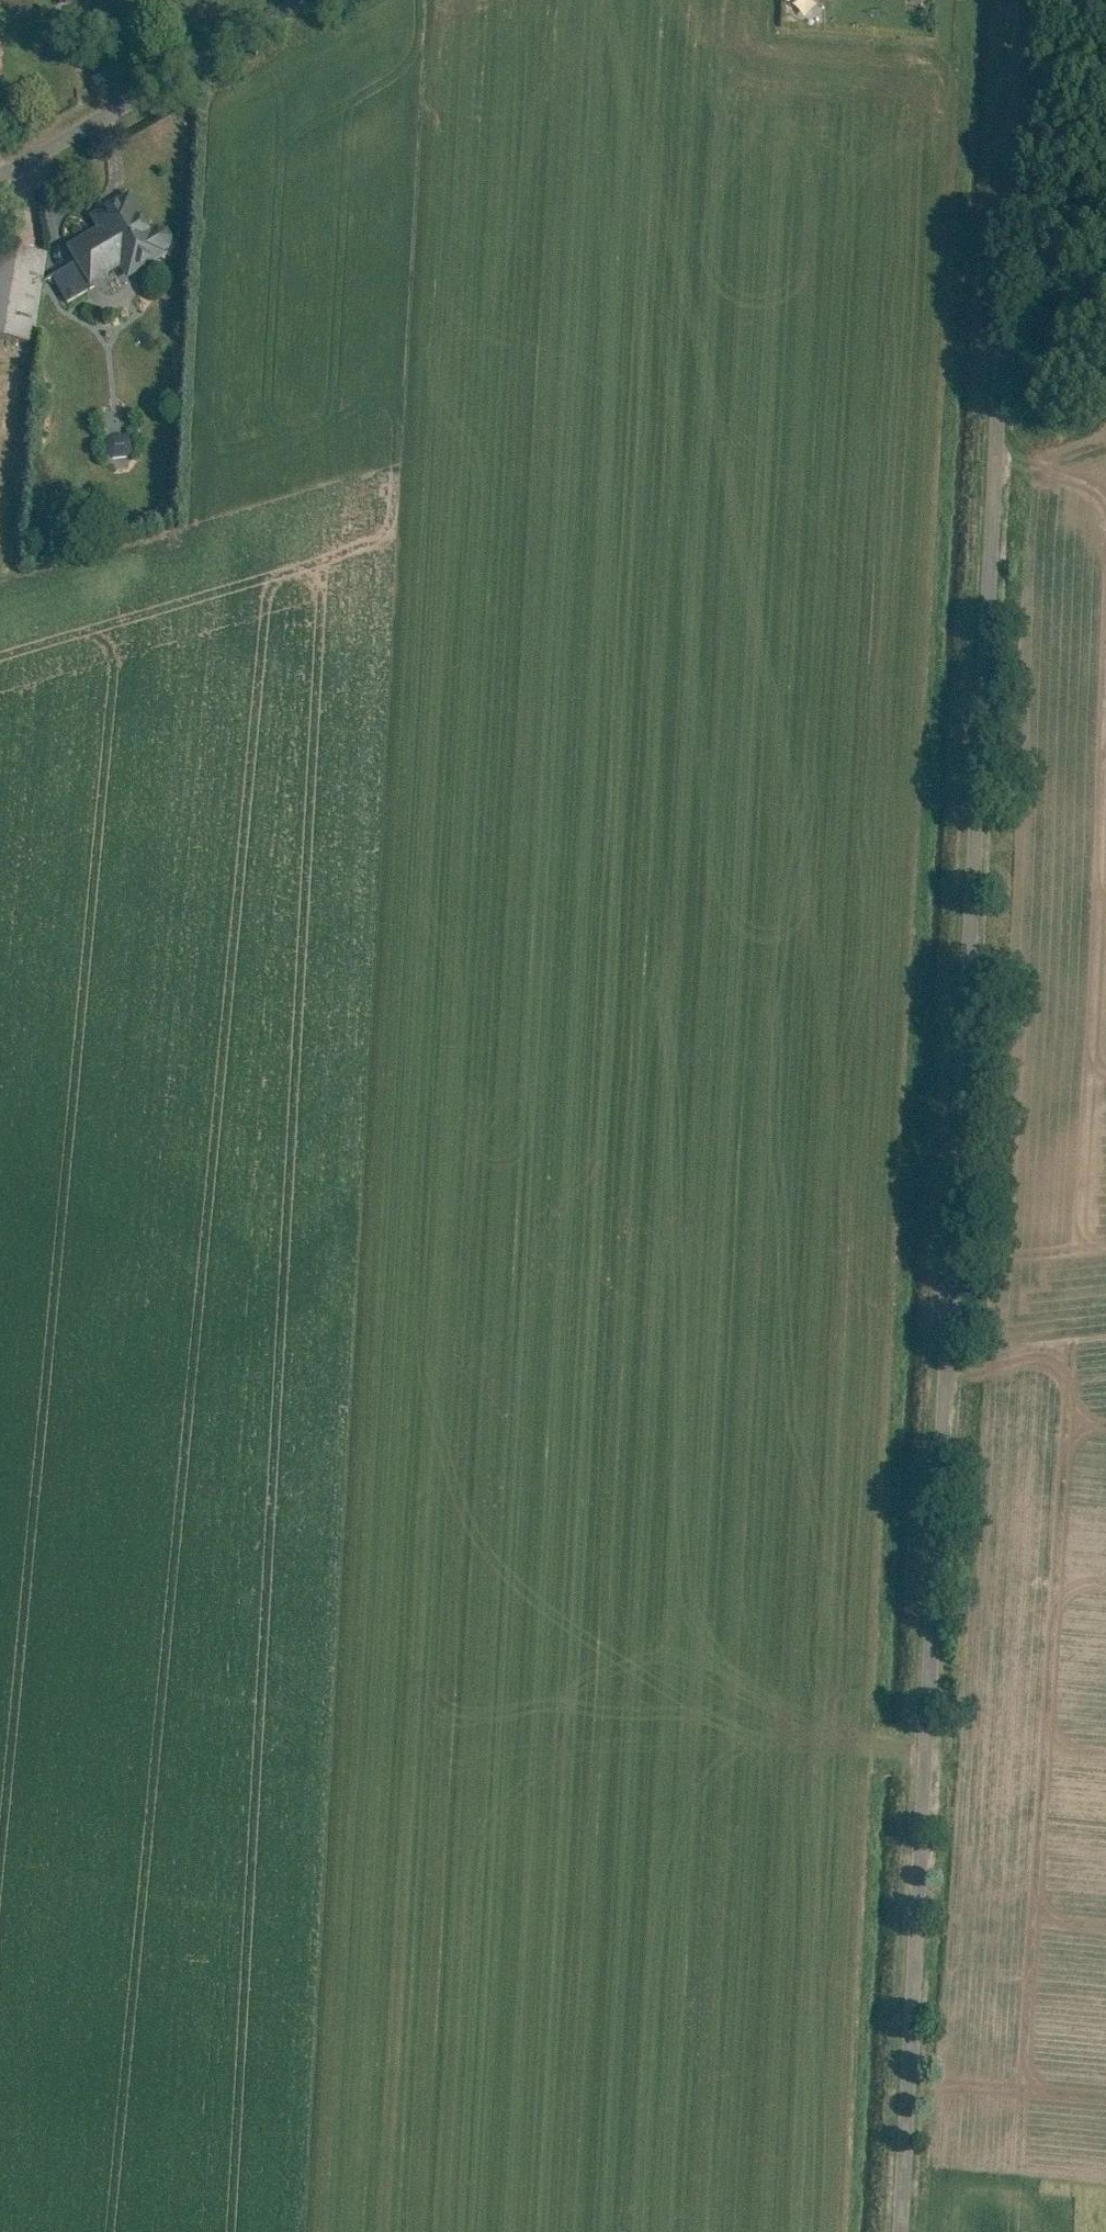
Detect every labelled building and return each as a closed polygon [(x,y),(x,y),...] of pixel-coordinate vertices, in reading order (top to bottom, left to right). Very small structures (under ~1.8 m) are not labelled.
[(800,7),(812,22),(831,6),(827,0),(809,0),(800,7)] [(62,270),(79,296),(156,246),(133,210),(77,247),(83,256),(62,270)] [(0,249),(0,353),(43,355),(50,252),(0,249)] [(136,454),(134,438),(108,442),(110,458),(136,454)]
